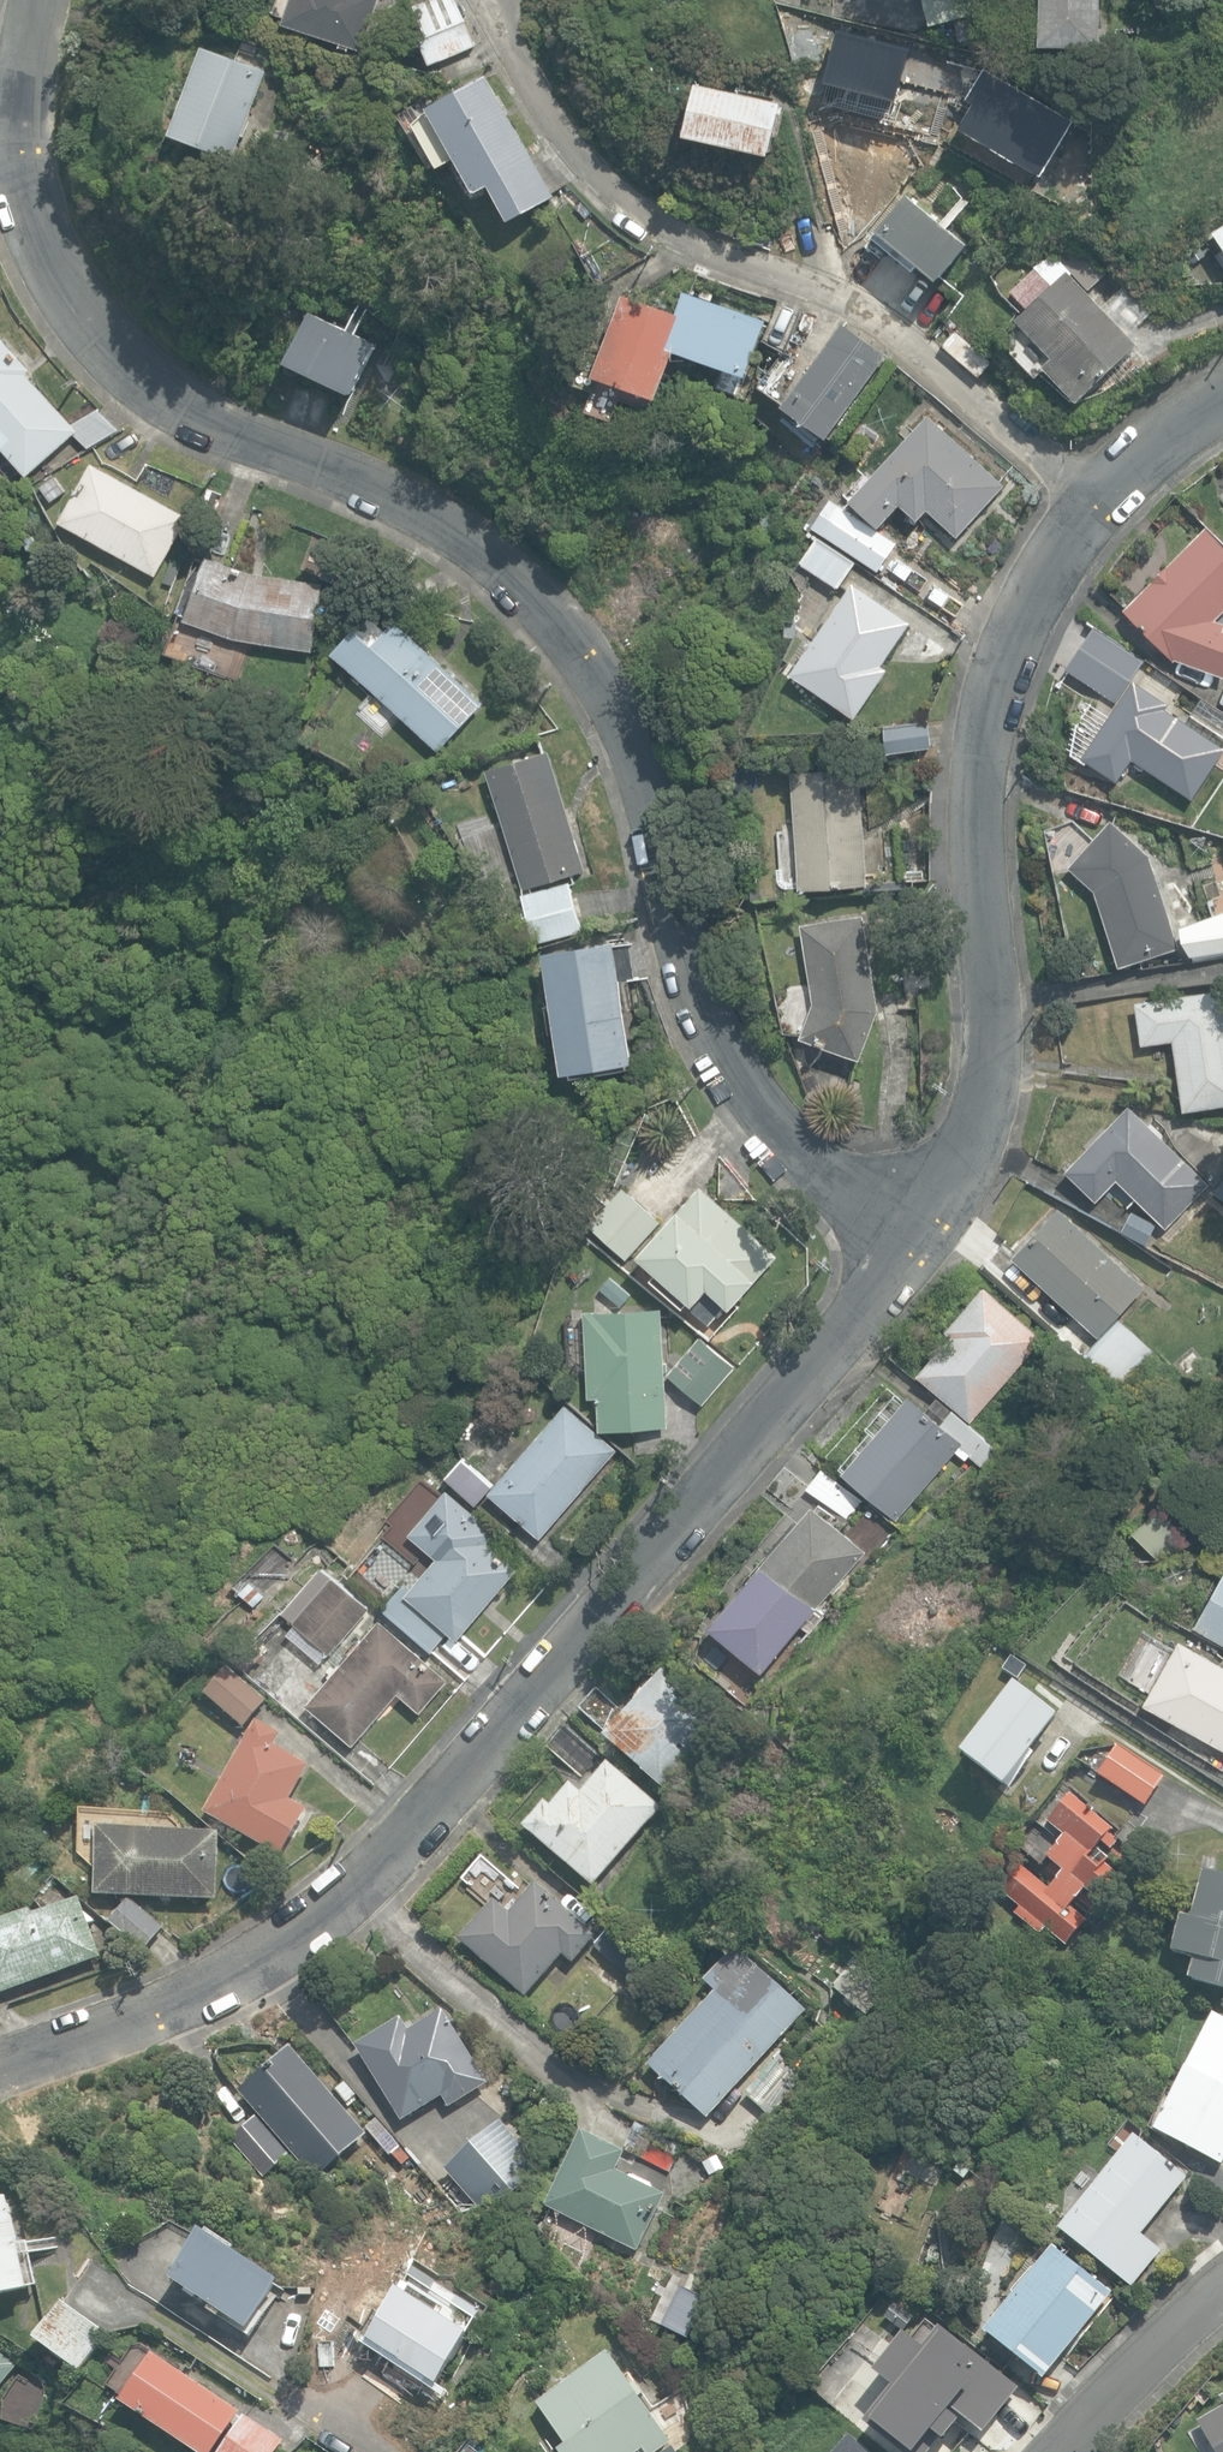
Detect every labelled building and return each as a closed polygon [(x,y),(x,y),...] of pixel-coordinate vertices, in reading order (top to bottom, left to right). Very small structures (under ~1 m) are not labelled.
[(362,51),(379,0),(293,0),(285,24),(362,51)] [(466,22),(457,0),(430,0),(414,7),(427,38),(466,22)] [(931,25),(971,16),(967,0),(925,0),(931,25)] [(1100,49),(1101,0),(1041,0),(1040,48),(1100,49)] [(476,46),(466,22),(427,38),(419,41),(430,66),(476,46)] [(171,136),(234,160),(267,71),(205,47),(171,136)] [(554,196),(488,77),(428,110),(425,114),(415,124),(439,167),(456,158),(476,193),(491,185),(511,220),(554,196)] [(685,135),(769,155),(781,102),(697,83),(685,135)] [(877,231),(937,281),(968,243),(908,194),(877,231)] [(1222,249),(1222,226),(1213,233),(1222,249)] [(1043,366),(1076,401),(1137,344),(1128,335),(1150,314),(1124,286),(1102,307),(1087,292),(1106,274),(1074,240),(1058,256),(1053,252),(1011,292),(1027,308),(1015,320),(1051,358),(1043,366)] [(594,376),(658,398),(675,352),(746,377),(765,321),(682,292),(675,314),(622,295),(594,376)] [(288,363),(352,392),(375,343),(311,313),(288,363)] [(825,440),(886,355),(840,323),(779,408),(825,440)] [(27,477),(75,435),(89,448),(121,429),(99,409),(73,425),(28,374),(32,370),(4,338),(0,341),(0,446),(27,477)] [(927,510),(957,537),(1004,485),(927,415),(848,501),(878,528),(899,505),(917,521),(927,510)] [(60,522),(156,576),(189,517),(92,463),(60,522)] [(41,487),(51,500),(65,490),(55,477),(41,487)] [(810,526),(877,570),(896,540),(829,497),(810,526)] [(1222,678),(1222,630),(1222,629),(1222,622),(1215,619),(1222,611),(1222,544),(1206,528),(1123,610),(1172,660),(1222,678)] [(802,563),(838,588),(854,563),(818,539),(802,563)] [(235,638),(314,651),(324,584),(251,573),(208,557),(185,620),(235,638)] [(790,674),(855,718),(888,670),(882,665),(910,623),(852,583),(790,674)] [(385,632),(370,617),(357,631),(356,630),(334,653),(439,750),(483,702),(396,621),(385,632)] [(1071,644),(1128,683),(1144,659),(1087,620),(1071,644)] [(1192,800),(1222,752),(1222,746),(1166,709),(1169,704),(1133,680),(1082,758),(1117,782),(1131,760),(1192,800)] [(883,729),(887,753),(931,747),(927,723),(883,729)] [(487,769),(523,888),(584,869),(548,751),(487,769)] [(798,884),(799,890),(866,885),(858,767),(790,772),(796,858),(778,859),(780,885),(798,884)] [(1094,890),(1118,966),(1180,946),(1150,854),(1110,820),(1068,866),(1094,890)] [(522,894),(535,943),(583,930),(570,881),(522,894)] [(802,1037),(859,1059),(878,1010),(863,915),(801,924),(814,1007),(802,1037)] [(1193,960),(1222,955),(1222,921),(1185,933),(1193,960)] [(544,952),(562,1074),(631,1063),(613,942),(544,952)] [(1182,1110),(1222,1104),(1222,988),(1134,1001),(1141,1045),(1172,1041),(1182,1110)] [(1082,1208),(1144,1242),(1161,1223),(1166,1227),(1207,1182),(1168,1145),(1172,1141),(1150,1121),(1147,1124),(1128,1106),(1067,1172),(1093,1196),(1082,1208)] [(1222,1198),(1222,1179),(1214,1191),(1222,1198)] [(688,1304),(710,1324),(728,1304),(731,1307),(777,1256),(701,1187),(640,1255),(658,1271),(652,1277),(686,1307),(688,1304)] [(589,1224),(626,1258),(659,1221),(623,1188),(589,1224)] [(1012,1257),(1098,1337),(1144,1286),(1059,1206),(1012,1257)] [(621,1307),(632,1294),(612,1275),(600,1288),(621,1307)] [(917,1373),(971,1420),(1042,1336),(983,1285),(945,1330),(950,1334),(917,1373)] [(668,1426),(662,1309),(597,1312),(597,1310),(585,1311),(589,1398),(599,1397),(601,1430),(668,1426)] [(1118,1318),(1083,1354),(1116,1387),(1151,1351),(1118,1318)] [(669,1359),(671,1411),(695,1410),(692,1358),(669,1359)] [(537,1393),(546,1383),(535,1373),(526,1383),(537,1393)] [(841,1471),(896,1519),(959,1447),(988,1473),(1004,1454),(937,1396),(926,1409),(909,1394),(841,1471)] [(490,1494),(540,1537),(618,1447),(567,1404),(490,1494)] [(447,1478),(476,1504),(492,1485),(463,1459),(447,1478)] [(807,1488),(847,1519),(862,1500),(822,1469),(807,1488)] [(385,1609),(433,1650),(449,1631),(459,1639),(520,1568),(488,1541),(496,1531),(447,1490),(409,1535),(437,1559),(411,1589),(406,1584),(385,1609)] [(1133,1531),(1158,1557),(1193,1540),(1161,1505),(1133,1531)] [(709,1626),(762,1671),(865,1551),(812,1506),(709,1626)] [(294,1621),(330,1653),(370,1608),(326,1568),(287,1611),(295,1619),(294,1621)] [(1222,1643),(1222,1572),(1193,1626),(1222,1643)] [(240,1591),(254,1606),(266,1594),(252,1580),(240,1591)] [(354,1742),(399,1691),(421,1710),(448,1678),(381,1619),(308,1703),(354,1742)] [(1222,1746),(1222,1664),(1178,1639),(1143,1701),(1222,1746)] [(1012,1654),(1001,1670),(1018,1681),(1029,1665),(1012,1654)] [(205,1695),(242,1728),(267,1699),(230,1667),(205,1695)] [(662,1670),(608,1732),(605,1736),(663,1787),(698,1747),(705,1754),(731,1724),(720,1714),(716,1718),(662,1670)] [(961,1753),(1004,1785),(1057,1716),(1015,1684),(961,1753)] [(581,1709),(608,1732),(624,1714),(597,1690),(581,1709)] [(205,1813),(281,1855),(307,1809),(291,1799),(309,1766),(275,1747),(282,1734),(257,1720),(205,1813)] [(546,1747),(582,1777),(600,1755),(564,1725),(546,1747)] [(1099,1775),(1145,1806),(1165,1775),(1119,1745),(1099,1775)] [(523,1827),(593,1886),(660,1807),(608,1762),(581,1793),(569,1782),(550,1804),(546,1800),(523,1827)] [(1044,1927),(1065,1945),(1086,1920),(1069,1906),(1084,1888),(1100,1901),(1121,1875),(1104,1862),(1107,1859),(1097,1850),(1113,1830),(1069,1794),(1047,1820),(1063,1833),(1045,1855),(1063,1869),(1048,1887),(1020,1863),(999,1888),(1020,1905),(1015,1912),(1040,1932),(1044,1927)] [(96,1895),(217,1899),(220,1831),(99,1827),(96,1895)] [(1222,1988),(1222,1874),(1203,1870),(1191,1918),(1180,1915),(1171,1953),(1193,1958),(1188,1979),(1222,1988)] [(460,1940),(527,1997),(563,1954),(572,1962),(596,1934),(535,1882),(508,1913),(493,1901),(460,1940)] [(101,1956),(79,1897),(33,1914),(31,1909),(0,1921),(0,1994),(101,1956)] [(109,1922),(143,1951),(164,1927),(130,1898),(109,1922)] [(754,1966),(735,1948),(704,1980),(716,1990),(648,2064),(707,2118),(805,2010),(755,1965),(754,1966)] [(835,1991),(867,2015),(886,1991),(854,1966),(835,1991)] [(356,2045),(402,2121),(443,2096),(448,2106),(487,2083),(443,2010),(410,2030),(402,2018),(356,2045)] [(1222,2164),(1222,2163),(1222,2019),(1214,2014),(1154,2129),(1222,2164)] [(241,2090),(316,2178),(367,2135),(292,2047),(241,2090)] [(746,2092),(776,2119),(810,2080),(780,2053),(746,2092)] [(231,2138),(264,2176),(290,2154),(258,2116),(231,2138)] [(394,2153),(402,2163),(410,2156),(378,2119),(366,2129),(391,2156),(394,2153)] [(623,2148),(670,2171),(685,2142),(638,2119),(623,2148)] [(445,2167),(480,2207),(538,2166),(500,2121),(445,2167)] [(546,2206),(638,2252),(666,2196),(654,2190),(652,2183),(632,2173),(626,2175),(616,2171),(625,2153),(583,2132),(546,2206)] [(1058,2227),(1132,2287),(1162,2250),(1142,2234),(1188,2177),(1134,2133),(1058,2227)] [(703,2163),(710,2176),(726,2169),(718,2155),(703,2163)] [(27,2285),(7,2195),(0,2197),(0,2291),(27,2285)] [(225,2313),(249,2329),(281,2282),(204,2231),(172,2279),(212,2305),(209,2310),(221,2318),(225,2313)] [(985,2331),(1045,2378),(1113,2292),(1054,2245),(985,2331)] [(403,2288),(369,2340),(438,2385),(472,2332),(484,2310),(418,2268),(403,2288)] [(35,2337),(81,2370),(107,2334),(62,2301),(35,2337)] [(885,2317),(902,2331),(914,2315),(897,2302),(885,2317)] [(899,2451),(933,2451),(962,2421),(956,2416),(992,2377),(943,2330),(861,2417),(899,2451)] [(199,2451),(213,2451),(240,2411),(153,2353),(122,2400),(199,2451)] [(15,2365),(0,2354),(0,2384),(15,2365)] [(562,2451),(657,2451),(671,2443),(609,2354),(539,2403),(568,2445),(560,2450),(562,2451)] [(661,2404),(680,2416),(687,2411),(684,2390),(661,2404)] [(1215,2451),(1222,2451),(1222,2405),(1196,2420),(1215,2451)] [(282,2445),(285,2440),(245,2414),(220,2451),(277,2451),(282,2445)] [(850,2435),(836,2451),(870,2451),(850,2435)]
